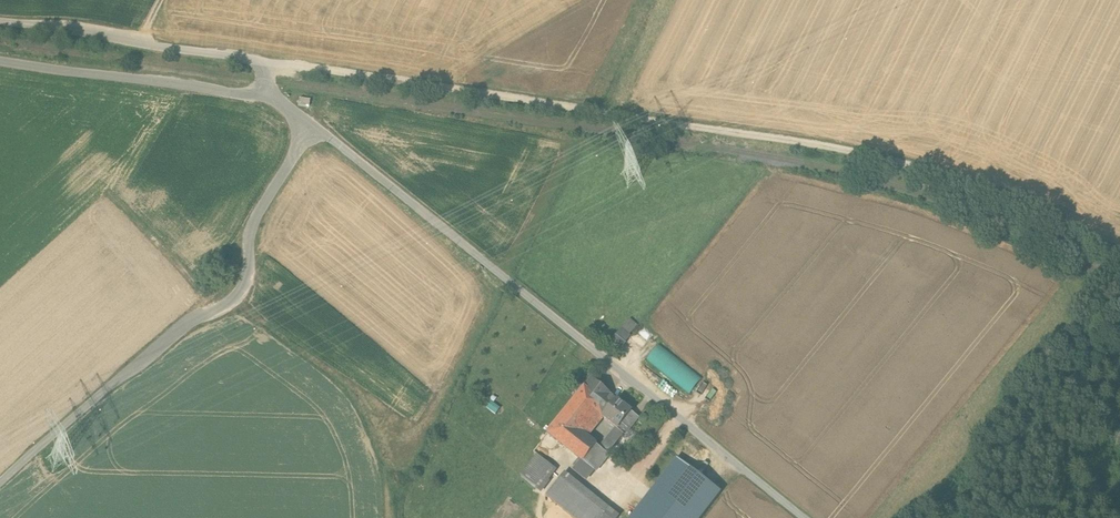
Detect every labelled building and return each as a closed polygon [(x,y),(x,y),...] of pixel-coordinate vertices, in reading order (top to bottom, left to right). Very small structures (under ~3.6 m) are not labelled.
[(629,318),(608,345),(617,353),(639,326),(629,318)] [(644,356),(686,392),(699,377),(657,341),(644,356)] [(615,399),(590,378),(545,433),(581,463),(582,462),(597,445),(589,438),(603,421),(600,418),(615,399)] [(600,418),(603,421),(614,430),(624,438),(639,419),(615,399),(600,418)] [(624,438),(614,430),(602,443),(612,452),(624,438)] [(569,456),(544,437),(532,453),(536,456),(557,472),(569,456)] [(611,457),(597,445),(582,462),(595,473),(596,474),(611,457)] [(536,456),(520,477),(546,497),(562,476),(557,472),(536,456)] [(677,459),(631,517),(701,517),(721,493),(677,459)] [(582,462),(581,463),(574,471),(587,483),(595,473),(582,462)] [(564,474),(562,476),(546,497),(572,517),(616,517),(617,516),(564,474)]
